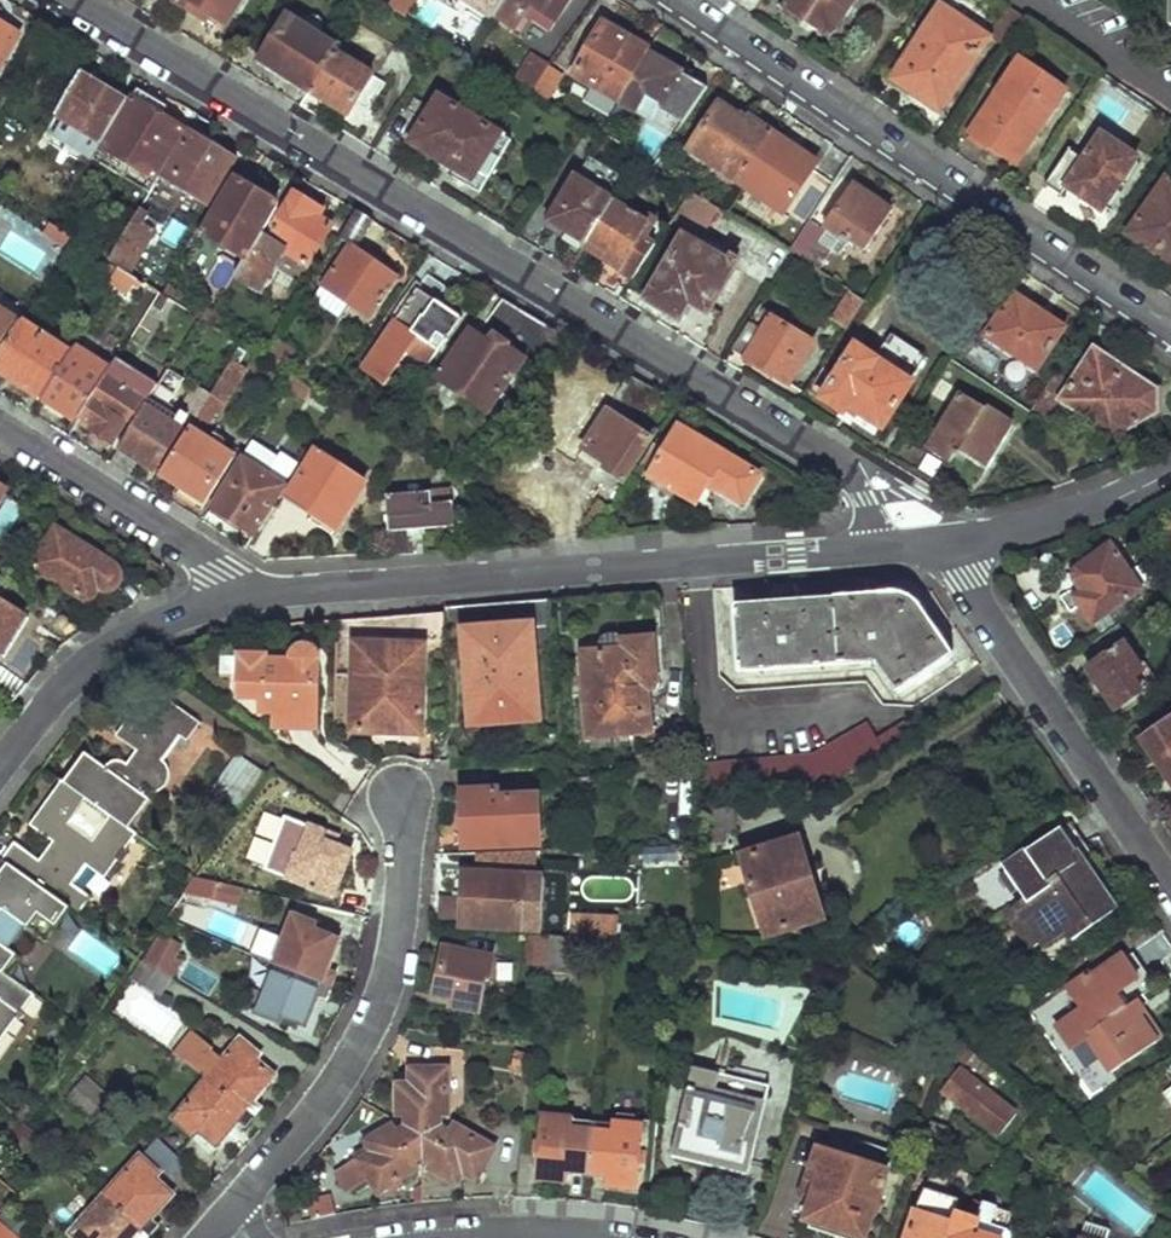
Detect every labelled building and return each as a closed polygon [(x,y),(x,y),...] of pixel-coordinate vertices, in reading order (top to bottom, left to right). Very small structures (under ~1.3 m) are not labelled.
[(225,30),(244,0),(182,0),(181,1),(225,30)] [(408,18),(421,0),(395,0),(390,8),(408,18)] [(492,17),(493,16),(504,0),(467,0),(492,17)] [(521,34),(532,16),(524,11),(531,3),(556,20),(568,0),(504,0),(493,16),(521,34)] [(783,10),(801,22),(804,18),(828,34),(852,0),(789,0),(783,10)] [(940,6),(889,80),(938,112),(988,38),(940,6)] [(19,34),(16,32),(19,24),(0,12),(0,64),(19,34)] [(263,63),(312,93),(336,53),(344,41),(336,37),(333,44),(290,18),(263,63)] [(606,25),(574,75),(618,105),(621,100),(650,53),(652,49),(606,25)] [(312,93),(350,115),(375,77),(336,53),(312,93)] [(621,100),(637,110),(648,94),(675,111),(693,83),(650,53),(621,100)] [(516,83),(533,94),(551,66),(535,56),(516,83)] [(1020,59),(968,136),(987,149),(990,146),(1015,163),(1064,89),(1020,59)] [(533,94),(548,102),(564,75),(551,66),(533,94)] [(82,74),(56,116),(102,145),(127,102),(82,74)] [(181,117),(138,92),(103,148),(154,179),(184,129),(177,124),(181,117)] [(412,144),(472,182),(501,134),(439,97),(412,144)] [(691,153),(741,184),(769,141),(774,135),(753,121),(750,128),(720,109),(691,153)] [(190,134),(165,178),(209,203),(235,159),(190,134)] [(1065,148),(1042,184),(1057,195),(1062,187),(1098,213),(1134,161),(1097,135),(1080,158),(1065,148)] [(741,184),(788,216),(820,166),(795,149),(792,155),(769,141),(741,184)] [(232,178),(199,233),(245,262),(261,236),(279,206),(232,178)] [(1128,235),(1150,250),(1155,244),(1170,255),(1170,184),(1165,180),(1128,235)] [(554,222),(587,244),(613,203),(578,181),(554,222)] [(855,240),(871,250),(895,212),(858,187),(830,229),(831,229),(854,245),(855,240)] [(245,262),(235,278),(259,292),(283,252),(309,268),(333,227),(321,219),(325,213),(297,196),(269,241),(261,236),(245,262)] [(695,197),(685,221),(708,231),(719,207),(695,197)] [(618,271),(635,282),(665,236),(613,203),(587,244),(622,264),(618,271)] [(141,211),(111,264),(122,271),(130,276),(158,230),(145,223),(150,216),(141,211)] [(356,212),(338,240),(353,249),(327,290),(372,319),(398,279),(356,251),(373,221),(356,212)] [(798,254),(810,263),(831,229),(830,229),(814,219),(793,251),(798,254)] [(679,328),(708,346),(727,317),(714,309),(728,288),(723,284),(735,265),(690,238),(653,299),(685,320),(679,328)] [(1170,263),(1170,255),(1155,244),(1150,250),(1170,263)] [(426,272),(361,369),(383,384),(417,335),(439,349),(460,317),(434,300),(444,284),(426,272)] [(151,274),(144,285),(161,296),(166,287),(168,284),(151,274)] [(171,303),(176,306),(182,297),(166,287),(161,296),(164,298),(171,303)] [(839,319),(852,328),(868,303),(855,294),(839,319)] [(992,337),(1041,369),(1067,329),(1018,296),(992,337)] [(164,298),(155,312),(163,317),(171,303),(164,298)] [(475,327),(436,384),(486,415),(526,359),(539,368),(562,335),(503,299),(481,330),(475,327)] [(198,307),(192,316),(200,321),(206,326),(212,316),(198,307)] [(737,351),(791,384),(817,342),(763,309),(737,351)] [(17,321),(0,310),(0,348),(17,321)] [(212,316),(206,326),(219,334),(225,324),(212,316)] [(74,354),(20,323),(0,356),(0,372),(45,400),(74,354)] [(112,372),(77,349),(74,354),(45,400),(47,402),(45,407),(59,416),(61,411),(66,414),(68,410),(80,419),(107,378),(112,372)] [(851,405),(886,427),(912,384),(857,349),(825,399),(847,413),(851,405)] [(1036,414),(1057,427),(1071,405),(1117,435),(1160,411),(1161,391),(1098,350),(1075,385),(1060,375),(1036,414)] [(110,463),(129,475),(138,460),(155,471),(180,430),(156,415),(179,378),(168,372),(110,463)] [(610,412),(585,450),(608,466),(605,471),(624,483),(653,442),(626,423),(646,385),(628,374),(610,412)] [(92,431),(113,444),(126,423),(130,426),(145,403),(107,378),(80,419),(95,428),(92,431)] [(280,394),(298,405),(308,391),(288,378),(280,394)] [(190,423),(200,429),(215,408),(210,405),(224,383),(217,379),(208,395),(191,421),(190,423)] [(193,386),(176,412),(191,421),(208,395),(193,386)] [(960,450),(990,469),(1016,428),(966,396),(930,449),(953,464),(960,450)] [(681,427),(650,473),(697,504),(711,482),(742,501),(759,474),(681,427)] [(175,495),(201,510),(232,459),(216,449),(220,442),(211,435),(206,443),(189,432),(162,475),(180,487),(175,495)] [(317,453),(288,498),(319,517),(314,523),(332,535),(366,485),(317,453)] [(212,508),(255,535),(283,487),(240,459),(212,508)] [(388,497),(391,555),(409,553),(407,530),(451,527),(449,504),(430,505),(429,494),(388,497)] [(35,566),(91,602),(101,588),(107,592),(111,592),(114,591),(116,590),(118,588),(120,584),(120,581),(119,577),(118,575),(112,571),(116,565),(58,528),(35,566)] [(1076,610),(1089,629),(1140,592),(1108,549),(1079,570),(1073,575),(1072,581),(1072,586),(1077,594),(1083,605),(1076,610)] [(736,612),(742,672),(874,662),(882,664),(902,693),(950,658),(917,612),(897,598),(736,612)] [(465,631),(473,723),(541,718),(534,627),(553,625),(551,600),(446,608),(449,633),(465,631)] [(5,656),(28,618),(0,601),(0,653),(5,656)] [(40,622),(70,643),(86,628),(51,606),(40,622)] [(393,617),(358,621),(357,674),(364,675),(363,732),(425,733),(425,644),(394,645),(393,617)] [(1086,672),(1112,714),(1140,696),(1131,682),(1140,676),(1121,649),(1127,644),(1117,632),(1094,646),(1103,660),(1086,672)] [(588,643),(594,736),(653,732),(651,695),(653,691),(657,688),(658,681),(655,637),(588,643)] [(239,659),(240,700),(261,700),(261,711),(276,711),(276,722),(319,721),(318,663),(316,659),(314,656),(309,653),(306,653),(301,653),(296,656),(293,660),(291,665),(266,666),(265,659),(239,659)] [(60,780),(130,830),(151,799),(143,793),(145,790),(149,792),(154,793),(160,791),(164,789),(167,786),(169,782),(170,777),(170,771),(168,767),(164,763),(182,736),(188,740),(198,725),(158,698),(147,712),(136,704),(114,736),(132,749),(124,761),(111,759),(100,765),(81,752),(60,780)] [(707,764),(710,796),(840,784),(911,738),(903,724),(880,738),(871,725),(822,755),(707,764)] [(1170,790),(1170,725),(1142,745),(1170,790)] [(246,811),(269,772),(236,753),(213,792),(246,811)] [(79,915),(91,899),(72,885),(86,867),(104,879),(136,834),(130,830),(60,780),(58,778),(27,821),(48,838),(34,858),(11,842),(0,857),(0,858),(3,860),(67,906),(79,915)] [(467,790),(470,849),(541,845),(537,795),(500,797),(499,787),(467,790)] [(704,813),(707,850),(731,848),(730,830),(739,830),(737,810),(704,813)] [(1012,912),(1035,947),(1066,926),(1076,939),(1128,902),(1073,823),(1007,868),(1030,900),(1012,912)] [(289,879),(335,897),(352,853),(334,845),(337,837),(314,828),(302,857),(298,855),(289,879)] [(745,860),(767,936),(824,918),(815,890),(808,892),(802,873),(809,871),(800,842),(745,860)] [(44,939),(67,906),(3,860),(0,865),(0,907),(3,909),(44,939)] [(467,871),(465,924),(524,929),(528,874),(500,874),(500,864),(474,861),(474,871),(467,871)] [(185,895),(238,910),(244,889),(191,874),(185,895)] [(277,961),(324,981),(341,940),(318,930),(321,922),(297,913),(277,961)] [(572,937),(619,937),(619,914),(572,914),(572,937)] [(66,952),(106,981),(123,957),(84,928),(66,952)] [(476,931),(476,948),(508,950),(509,934),(476,931)] [(551,936),(547,969),(561,971),(565,937),(551,936)] [(10,977),(23,958),(0,942),(0,970),(10,977)] [(183,961),(159,946),(148,963),(173,978),(183,961)] [(447,946),(438,994),(456,998),(454,1006),(482,1012),(490,978),(493,979),(497,957),(447,946)] [(1084,1010),(1056,1029),(1072,1051),(1088,1040),(1112,1074),(1163,1038),(1137,1001),(1155,988),(1149,980),(1142,984),(1123,956),(1093,978),(1090,974),(1069,989),(1084,1010)] [(145,961),(135,976),(164,995),(174,979),(173,978),(148,963),(145,961)] [(277,961),(256,1010),(281,1021),(284,1014),(307,1023),(324,981),(277,961)] [(36,995),(10,977),(0,970),(0,1044),(36,995)] [(208,1077),(247,1110),(276,1077),(258,1060),(262,1055),(243,1038),(225,1058),(215,1048),(218,1045),(198,1028),(175,1054),(208,1077)] [(694,1068),(674,1156),(748,1173),(765,1101),(715,1089),(719,1073),(694,1068)] [(406,1117),(407,1129),(422,1140),(442,1128),(442,1116),(448,1117),(448,1069),(413,1070),(413,1085),(399,1086),(400,1117),(406,1117)] [(1017,1121),(961,1073),(944,1093),(999,1141),(1017,1121)] [(208,1077),(175,1114),(196,1132),(199,1128),(218,1144),(247,1110),(208,1077)] [(83,1081),(71,1095),(91,1113),(103,1098),(83,1081)] [(16,1113),(24,1120),(33,1108),(25,1102),(16,1113)] [(539,1119),(536,1152),(541,1152),(539,1178),(566,1180),(566,1171),(589,1173),(594,1122),(539,1119)] [(594,1122),(589,1173),(610,1174),(609,1185),(638,1187),(642,1125),(594,1122)] [(422,1140),(423,1157),(434,1162),(430,1169),(455,1185),(467,1166),(478,1173),(493,1148),(457,1126),(452,1134),(442,1128),(422,1140)] [(372,1176),(380,1191),(418,1170),(412,1162),(423,1157),(422,1140),(407,1129),(398,1135),(394,1127),(369,1142),(375,1153),(342,1172),(345,1175),(342,1177),(347,1186),(349,1184),(351,1188),(372,1176)] [(159,1138),(148,1149),(171,1172),(182,1161),(159,1138)] [(808,1179),(818,1182),(807,1220),(866,1237),(867,1237),(888,1167),(817,1146),(808,1179)] [(106,1193),(145,1227),(175,1194),(157,1177),(161,1172),(141,1154),(106,1193)] [(145,1227),(106,1193),(72,1231),(79,1237),(135,1237),(145,1227)] [(981,1200),(974,1218),(959,1213),(955,1225),(950,1237),(1006,1237),(1015,1213),(981,1200)] [(908,1237),(950,1237),(955,1225),(918,1211),(908,1237)] [(0,1219),(0,1237),(20,1237),(0,1219)] [(1111,1231),(1088,1223),(1083,1237),(1108,1237),(1111,1231)]
